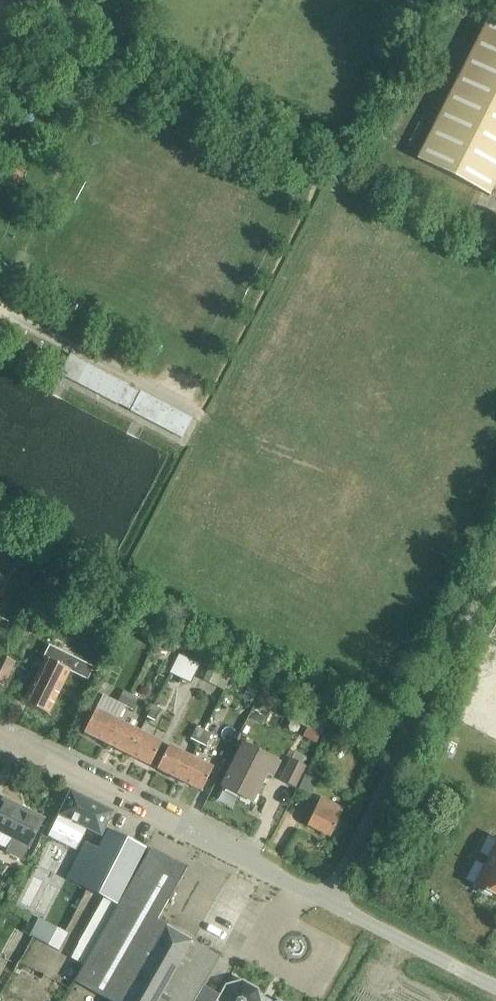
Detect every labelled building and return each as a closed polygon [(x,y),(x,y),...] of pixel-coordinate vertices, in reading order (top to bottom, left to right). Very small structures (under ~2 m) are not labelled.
[(488,196),(495,180),(495,20),(488,16),(416,160),(488,196)] [(140,390),(140,391),(127,385),(128,384),(70,353),(59,373),(117,404),(118,403),(130,409),(129,410),(181,438),(193,418),(140,390)] [(44,661),(22,703),(46,716),(68,674),(86,683),(93,671),(49,648),(42,660),(44,661)] [(170,672),(191,682),(200,664),(179,653),(170,672)] [(214,656),(208,666),(226,678),(233,667),(214,656)] [(2,688),(13,665),(0,658),(0,687),(2,688)] [(124,706),(130,695),(124,692),(118,703),(103,695),(84,734),(106,745),(117,722),(124,706)] [(130,695),(124,706),(133,711),(138,700),(130,695)] [(147,719),(155,722),(160,710),(153,707),(147,719)] [(128,756),(139,733),(117,722),(106,745),(128,756)] [(197,744),(203,732),(197,728),(191,740),(197,744)] [(203,732),(197,744),(205,748),(211,736),(203,732)] [(139,733),(128,756),(150,766),(161,744),(139,733)] [(264,774),(270,777),(277,764),(242,746),(221,788),(250,803),(264,774)] [(179,781),(190,758),(168,747),(157,770),(179,781)] [(279,779),(295,787),(306,765),(290,757),(279,779)] [(190,758),(179,781),(201,792),(212,769),(190,758)] [(303,774),(297,788),(310,794),(316,780),(303,774)] [(51,828),(47,835),(75,850),(78,842),(84,830),(98,837),(110,814),(69,793),(51,828)] [(306,827),(328,838),(343,810),(320,798),(306,827)] [(0,805),(0,834),(28,848),(42,821),(2,801),(0,805)] [(64,881),(114,906),(143,849),(107,831),(97,850),(83,844),(64,881)] [(495,837),(471,884),(495,897),(495,837)] [(205,986),(202,984),(217,956),(155,921),(186,867),(149,850),(75,983),(108,1000),(196,1000),(205,986)] [(39,901),(31,916),(42,923),(51,907),(39,901)] [(68,917),(78,925),(86,915),(76,907),(68,917)] [(21,948),(30,923),(18,918),(9,943),(21,948)] [(32,956),(42,962),(51,944),(41,939),(32,956)] [(258,996),(256,990),(241,982),(225,986),(217,1000),(266,1000),(258,996)] [(196,1000),(214,1000),(219,994),(205,986),(196,1000)]
